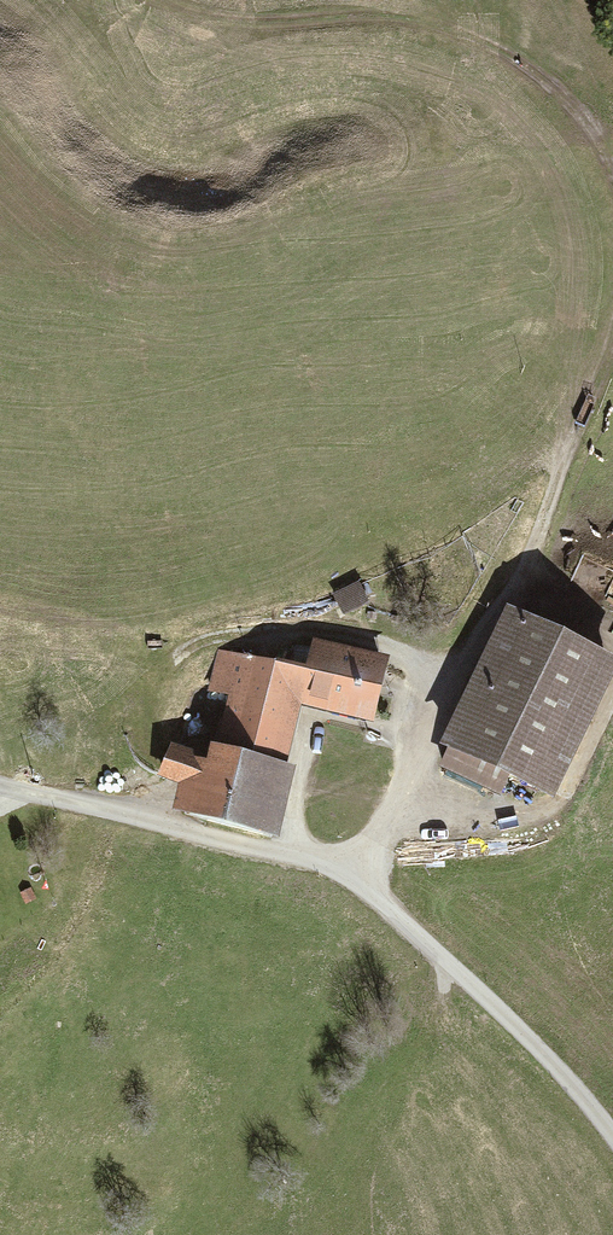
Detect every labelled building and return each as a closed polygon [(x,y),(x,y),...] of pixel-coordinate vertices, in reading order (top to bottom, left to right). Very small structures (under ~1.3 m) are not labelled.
[(359,583),(333,597),(344,620),(371,607),(359,583)] [(509,612),(443,749),(451,753),(443,771),(519,808),(528,790),(557,804),(612,690),(612,662),(509,612)] [(318,643),(310,674),(301,708),(317,713),(375,728),(392,662),(318,643)] [(298,721),(301,708),(310,674),(217,651),(206,695),(230,701),(214,761),(169,749),(160,783),(182,788),(174,817),(278,844),(296,776),(284,773),(298,721)] [(496,813),(473,818),(475,830),(499,825),(496,813)] [(21,894),(27,905),(37,900),(31,889),(21,894)]
